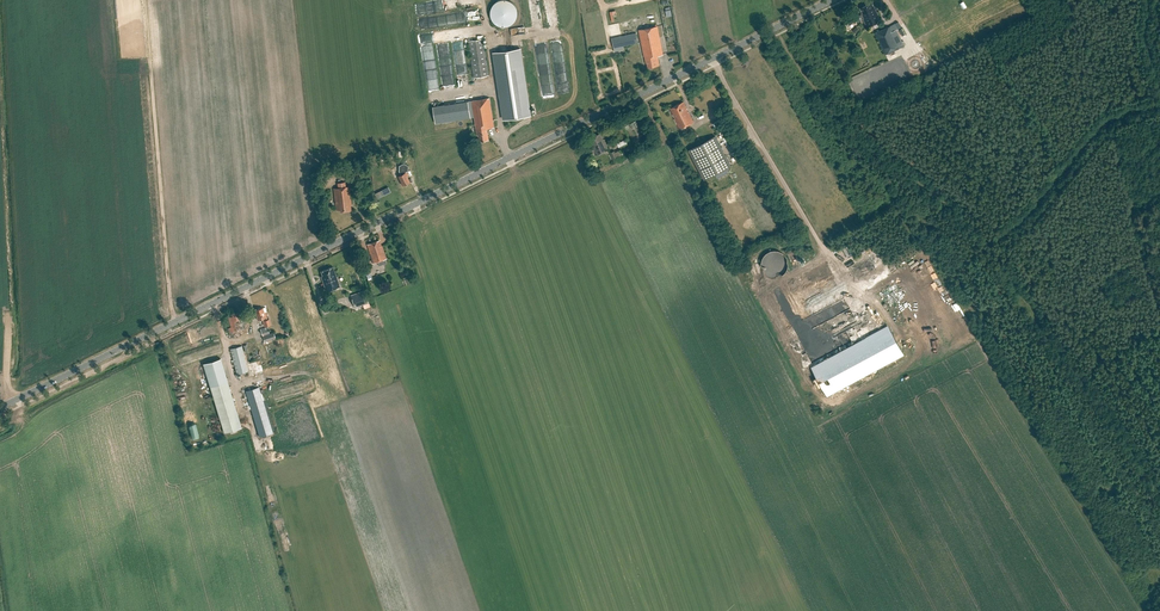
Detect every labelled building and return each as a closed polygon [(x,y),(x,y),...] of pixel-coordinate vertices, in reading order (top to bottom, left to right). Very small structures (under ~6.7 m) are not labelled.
[(498,1),(495,3),(494,5),(493,6),(492,8),(491,14),(491,16),(492,18),(493,20),(495,23),(499,25),(503,26),(504,26),(506,26),(508,26),(512,24),(514,23),(516,20),(517,18),(518,17),(518,15),(518,13),(518,11),(517,7),(515,4),(513,2),(512,1),(510,0),(509,0),(501,0),(498,1)] [(862,13),(862,14),(860,15),(856,16),(857,20),(863,17),(865,19),(864,20),(868,27),(881,21),(872,2),(861,8),(863,13),(862,13)] [(660,65),(658,56),(663,55),(657,26),(639,30),(644,57),(644,56),(646,63),(647,63),(648,68),(660,65)] [(875,33),(885,55),(900,48),(890,26),(875,33)] [(512,36),(526,33),(524,27),(510,29),(512,36)] [(636,33),(612,38),(614,48),(639,43),(636,33)] [(483,39),(469,41),(474,78),(489,76),(483,39)] [(520,49),(494,53),(504,120),(530,116),(520,49)] [(436,67),(428,67),(429,78),(436,77),(436,67)] [(494,127),(490,98),(433,107),(435,123),(474,117),(477,135),(478,135),(479,141),(489,140),(487,128),(494,127)] [(675,118),(674,118),(680,129),(694,122),(684,102),(671,107),(674,113),(673,113),(675,118)] [(609,150),(604,139),(603,139),(600,133),(592,137),(593,139),(589,141),(593,148),(594,147),(597,155),(609,150)] [(689,150),(704,179),(731,166),(715,136),(689,150)] [(615,152),(615,151),(611,152),(615,162),(624,159),(621,150),(615,152)] [(408,171),(408,166),(404,163),(399,166),(399,171),(401,175),(398,176),(403,185),(410,182),(407,177),(409,176),(406,172),(408,171)] [(334,188),(336,210),(341,210),(341,212),(351,211),(351,205),(352,205),(349,186),(334,188)] [(370,253),(373,263),(387,258),(382,245),(382,246),(380,240),(367,244),(370,253)] [(848,258),(855,254),(849,244),(842,248),(848,258)] [(761,261),(761,264),(761,266),(762,269),(763,271),(764,273),(766,275),(768,276),(771,277),(773,277),(776,277),(778,277),(781,276),(783,275),(785,273),(786,271),(787,269),(788,266),(788,264),(788,261),(787,259),(786,257),(785,255),(783,253),(781,252),(778,251),(776,250),(773,250),(771,251),(768,252),(766,253),(764,255),(763,257),(762,259),(761,261)] [(878,254),(852,268),(856,275),(882,261),(878,254)] [(371,273),(368,265),(363,266),(365,275),(371,273)] [(324,283),(324,284),(326,290),(339,286),(333,267),(321,271),(323,276),(322,276),(324,283)] [(792,326),(844,298),(838,286),(785,314),(792,326)] [(365,291),(352,296),(356,307),(369,302),(365,291)] [(850,309),(852,308),(846,297),(844,298),(792,326),(790,327),(791,329),(788,331),(791,338),(795,336),(796,338),(797,337),(850,309)] [(265,312),(266,311),(265,307),(263,308),(262,308),(255,310),(258,319),(263,318),(265,325),(270,324),(269,319),(267,320),(265,312)] [(850,309),(797,337),(813,366),(866,338),(866,337),(850,309)] [(232,316),(228,317),(233,334),(247,330),(241,311),(232,313),(232,316)] [(813,366),(811,367),(827,397),(904,355),(888,325),(866,337),(866,338),(813,366)] [(265,342),(275,338),(273,332),(269,334),(267,326),(260,329),(265,342)] [(242,346),(230,349),(237,374),(248,371),(242,346)] [(223,432),(241,427),(221,357),(203,362),(223,432)] [(246,390),(258,437),(272,433),(260,386),(246,390)] [(198,439),(196,421),(187,423),(190,440),(198,439)]
